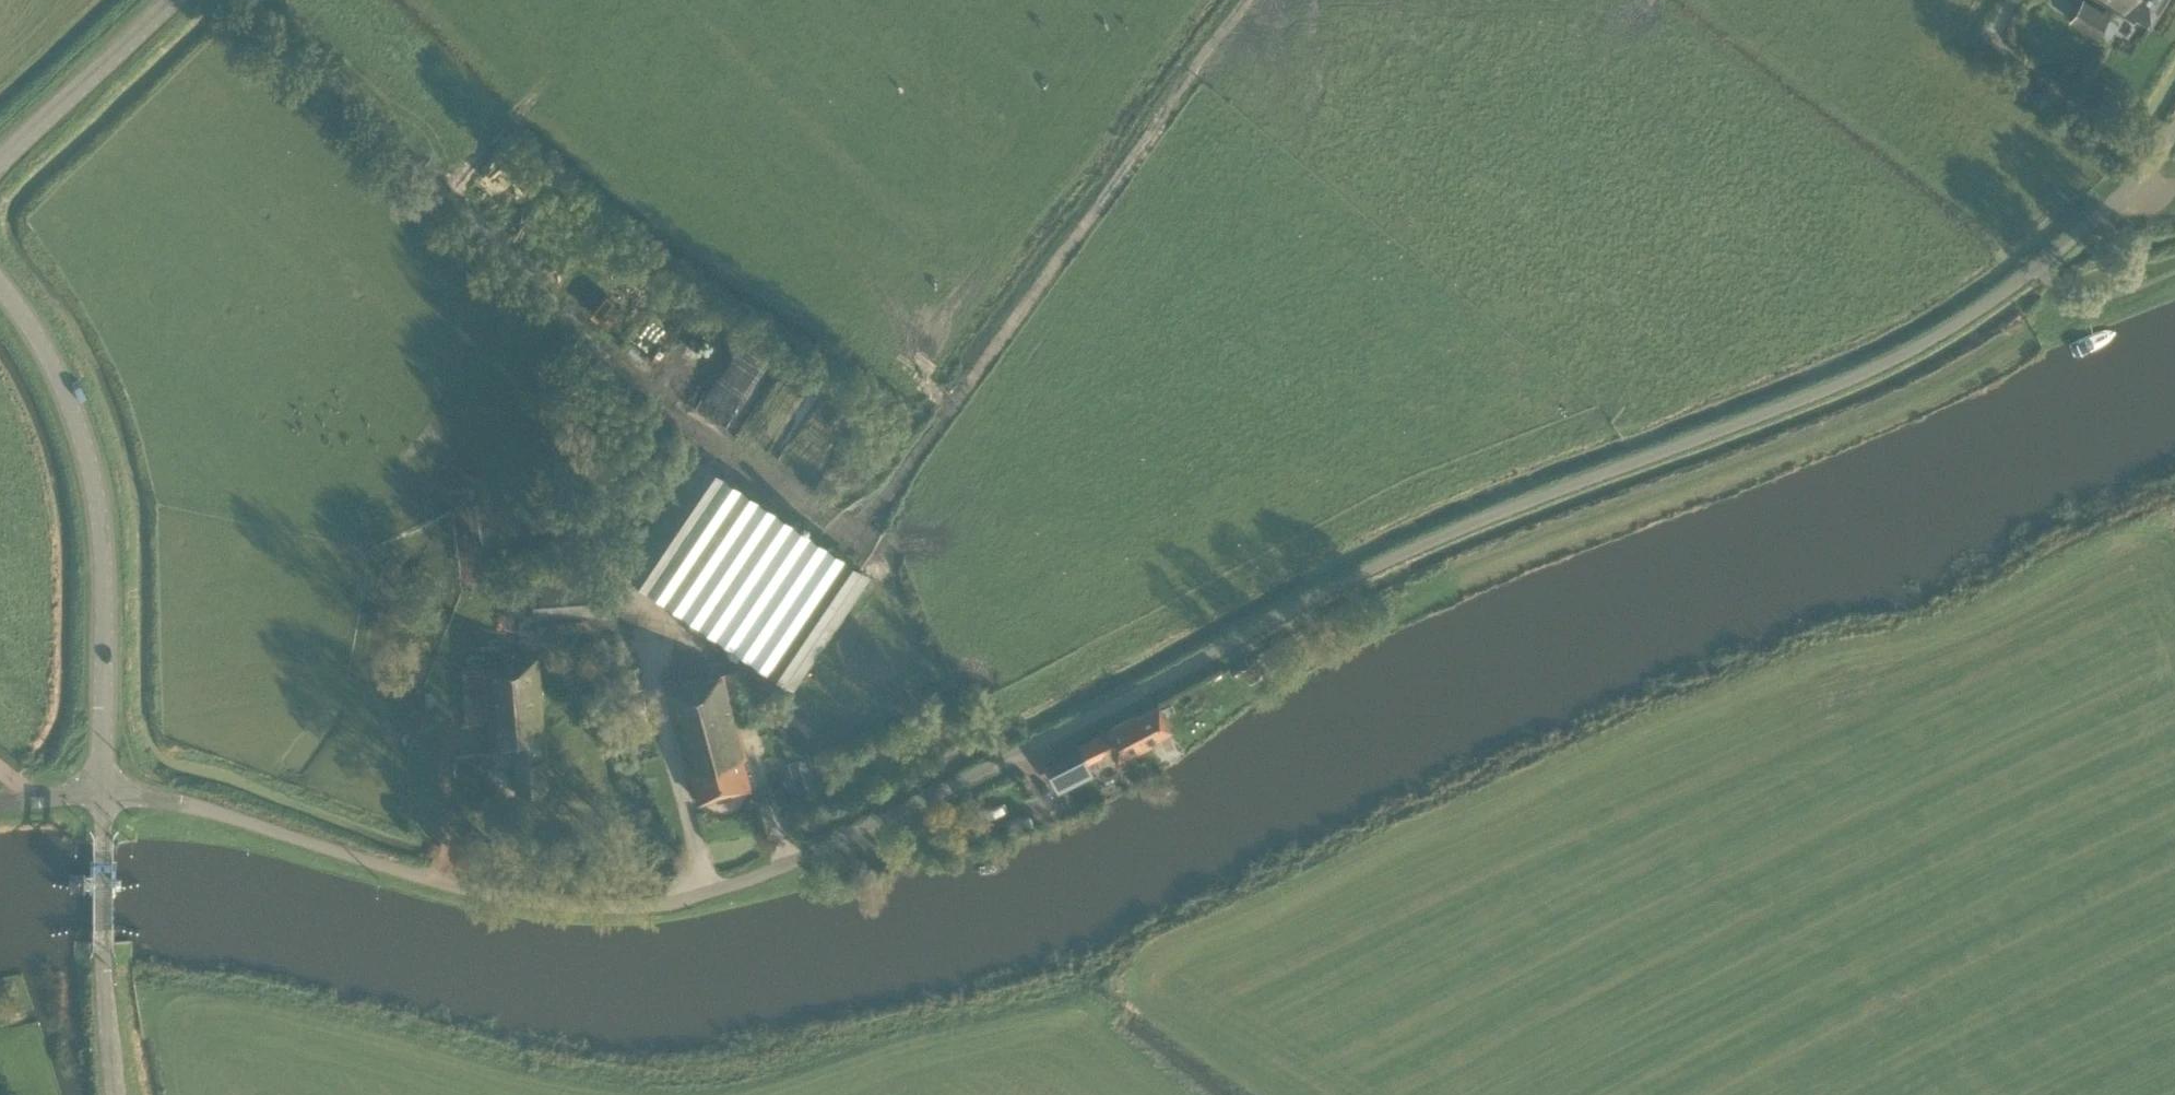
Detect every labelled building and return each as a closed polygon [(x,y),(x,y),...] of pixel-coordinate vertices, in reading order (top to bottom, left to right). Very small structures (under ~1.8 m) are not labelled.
[(2148,25),(2164,0),(2097,0),(2106,5),(2102,12),(2083,0),(2070,22),(2095,37),(2108,16),(2106,15),(2110,8),(2123,16),(2126,11),(2148,25)] [(797,406),(814,376),(786,360),(770,391),(797,406)] [(786,680),(860,570),(704,465),(630,575),(786,680)] [(547,787),(545,756),(544,757),(537,654),(502,656),(502,659),(486,660),(492,751),(511,750),(514,790),(547,787)] [(686,773),(690,772),(698,801),(750,787),(742,757),(746,756),(737,722),(755,717),(742,666),(703,676),(703,674),(662,685),(686,773)] [(1172,733),(1159,708),(1137,719),(1136,716),(1102,734),(1103,736),(1079,749),(1088,765),(1113,752),(1119,763),(1152,745),(1151,744),(1172,733)] [(1076,779),(1066,760),(1046,770),(1057,789),(1076,779)] [(1095,779),(1071,791),(1077,803),(1101,791),(1095,779)] [(1061,812),(1055,797),(1026,808),(1033,823),(1061,812)] [(89,880),(89,873),(76,873),(77,889),(89,889),(89,880)]
